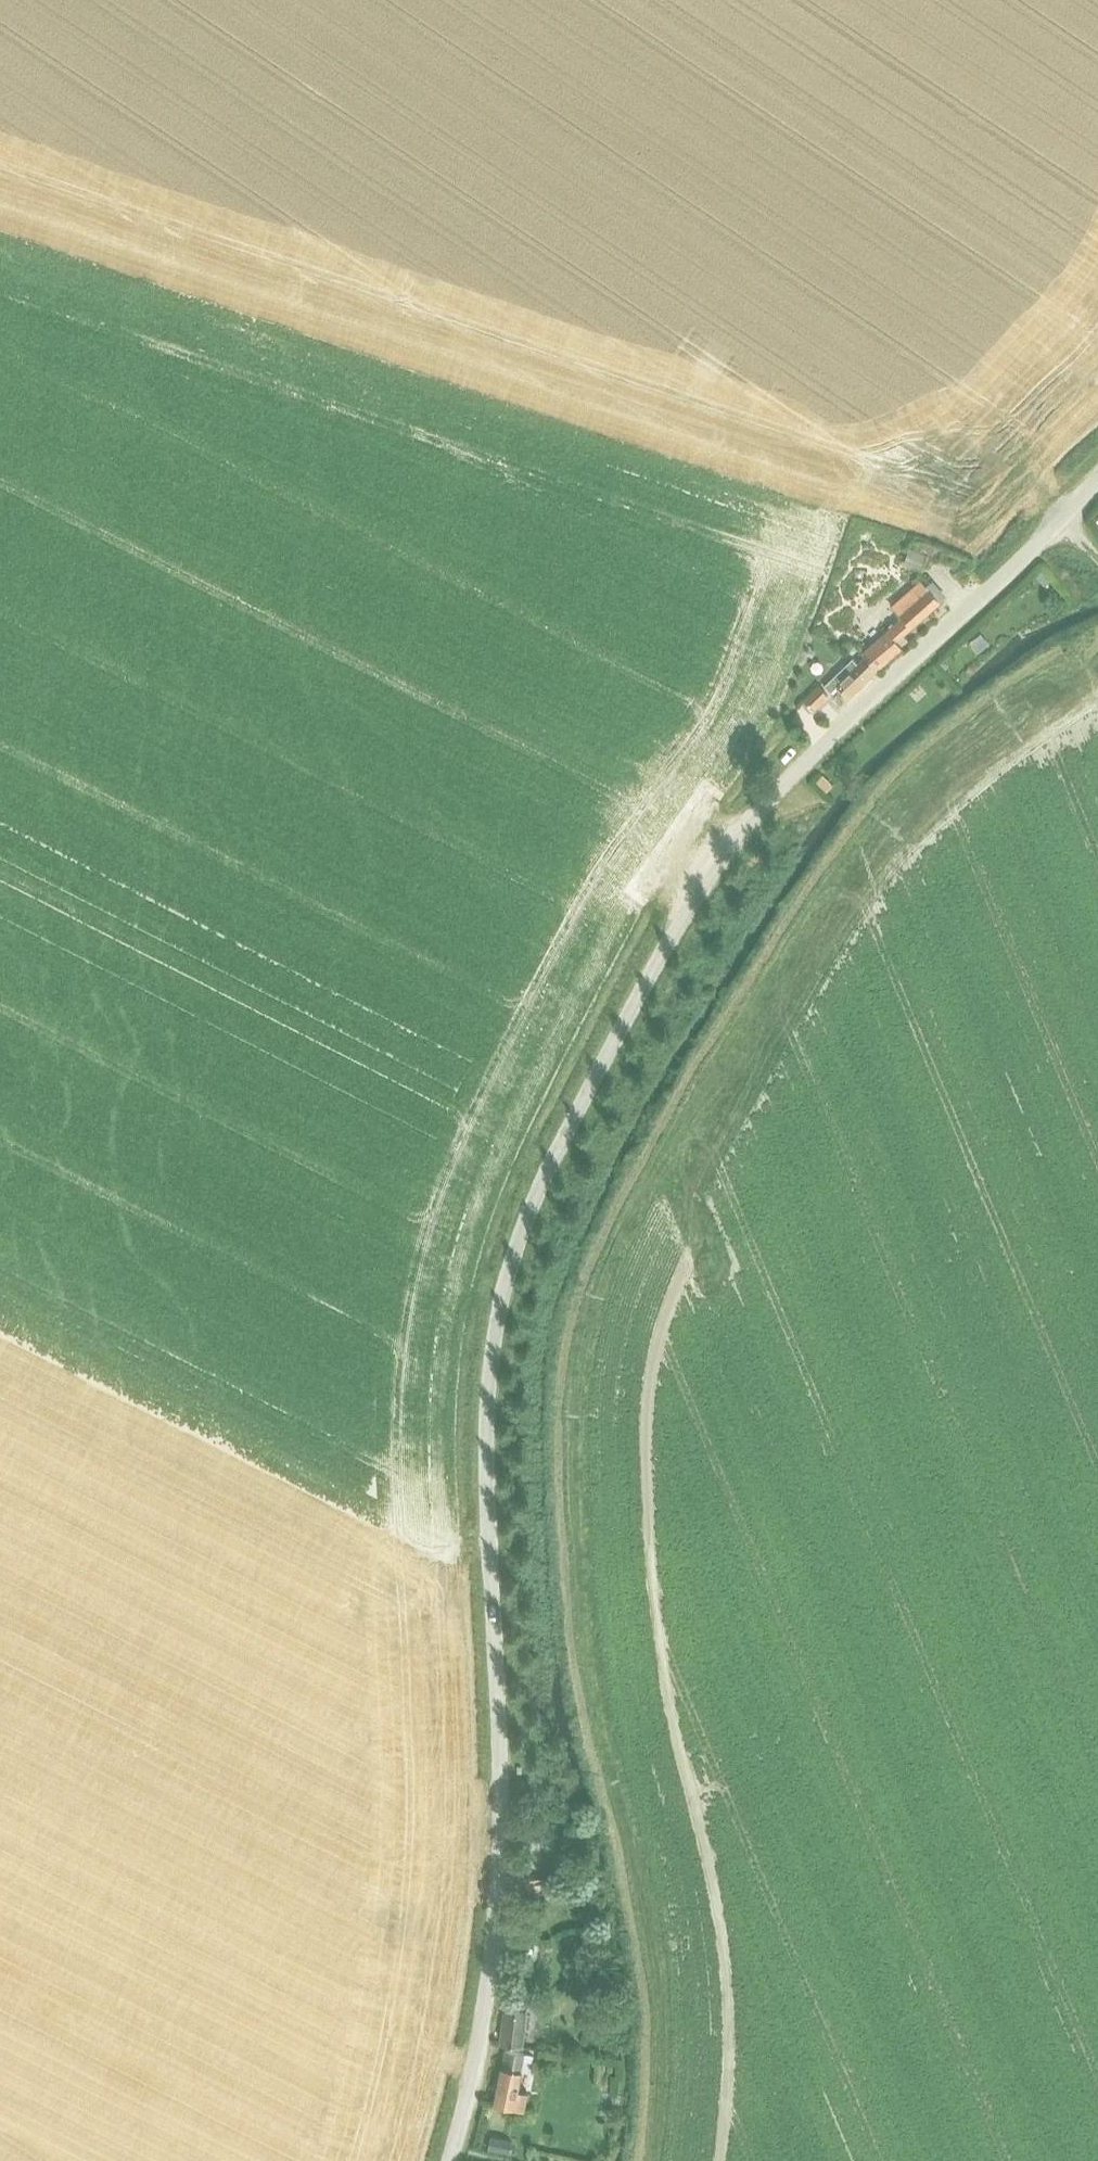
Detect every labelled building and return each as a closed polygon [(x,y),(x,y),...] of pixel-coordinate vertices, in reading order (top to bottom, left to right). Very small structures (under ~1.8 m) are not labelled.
[(910,547),(903,563),(919,569),(925,553),(910,547)] [(896,641),(938,603),(918,581),(910,589),(916,597),(898,613),(901,617),(886,631),(896,641)] [(849,664),(839,673),(826,686),(832,692),(839,685),(848,695),(901,648),(896,641),(886,631),(861,653),(865,657),(853,668),(849,664)] [(941,658),(937,661),(943,667),(946,664),(941,658)] [(815,709),(829,696),(820,686),(806,699),(815,709)] [(822,775),(816,782),(827,792),(833,785),(822,775)] [(595,1890),(580,1893),(583,1910),(599,1907),(595,1890)] [(543,2006),(544,1994),(532,1992),(530,2004),(543,2006)] [(526,2028),(528,2014),(523,2014),(525,2003),(505,2000),(499,2043),(519,2046),(522,2027),(526,2028)] [(528,2061),(529,2054),(504,2049),(493,2104),(522,2110),(526,2092),(517,2090),(524,2060),(528,2061)] [(490,2136),(488,2148),(507,2152),(510,2140),(490,2136)]
